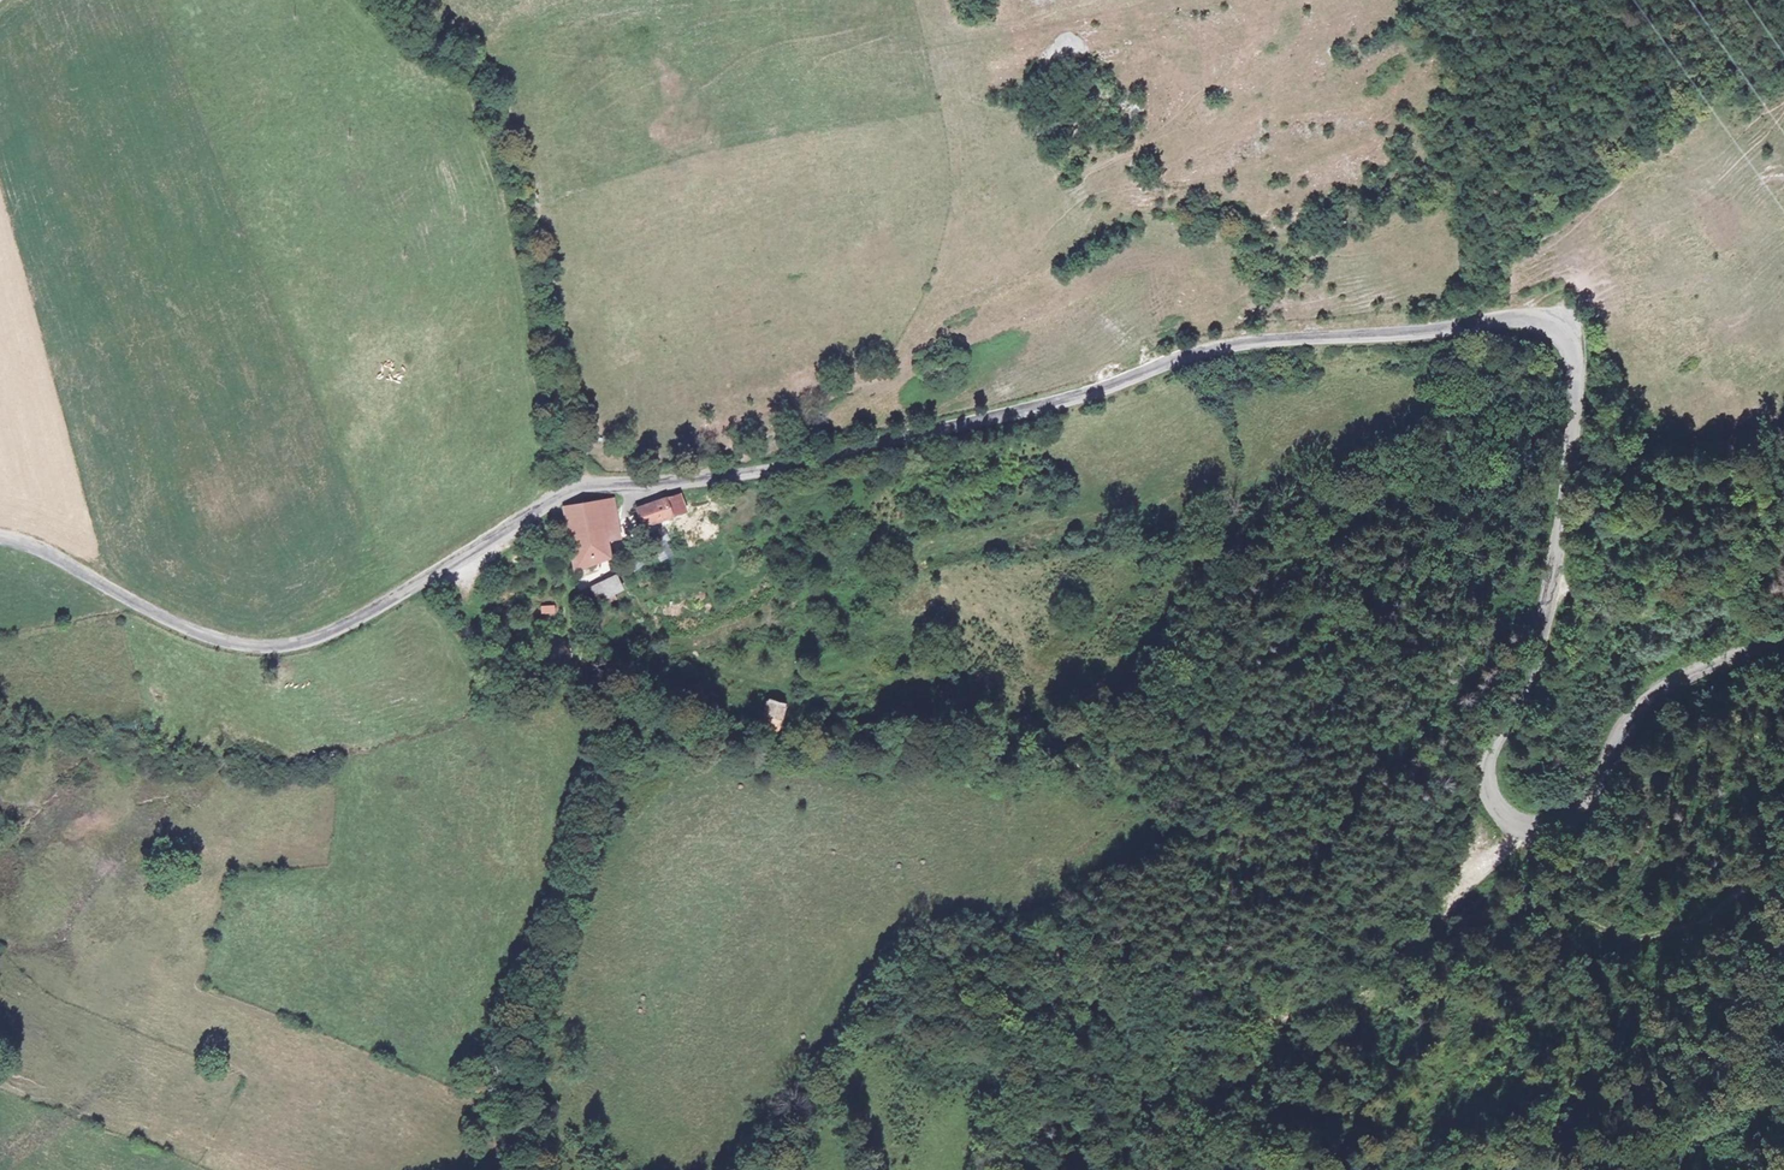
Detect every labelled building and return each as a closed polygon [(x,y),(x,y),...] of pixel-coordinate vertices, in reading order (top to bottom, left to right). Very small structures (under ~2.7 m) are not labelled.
[(679,496),(636,510),(642,527),(685,513),(679,496)] [(565,511),(575,573),(610,566),(606,546),(601,520),(615,517),(613,500),(573,509),(572,505),(567,508),(565,511)] [(615,517),(601,520),(606,546),(621,543),(615,517)] [(661,530),(653,533),(663,559),(671,556),(661,530)] [(615,577),(590,589),(597,602),(622,591),(615,577)] [(556,614),(555,605),(539,606),(540,615),(556,614)] [(784,708),(762,699),(760,705),(766,708),(763,714),(780,720),(784,708)] [(763,714),(758,731),(773,737),(780,720),(763,714)]
